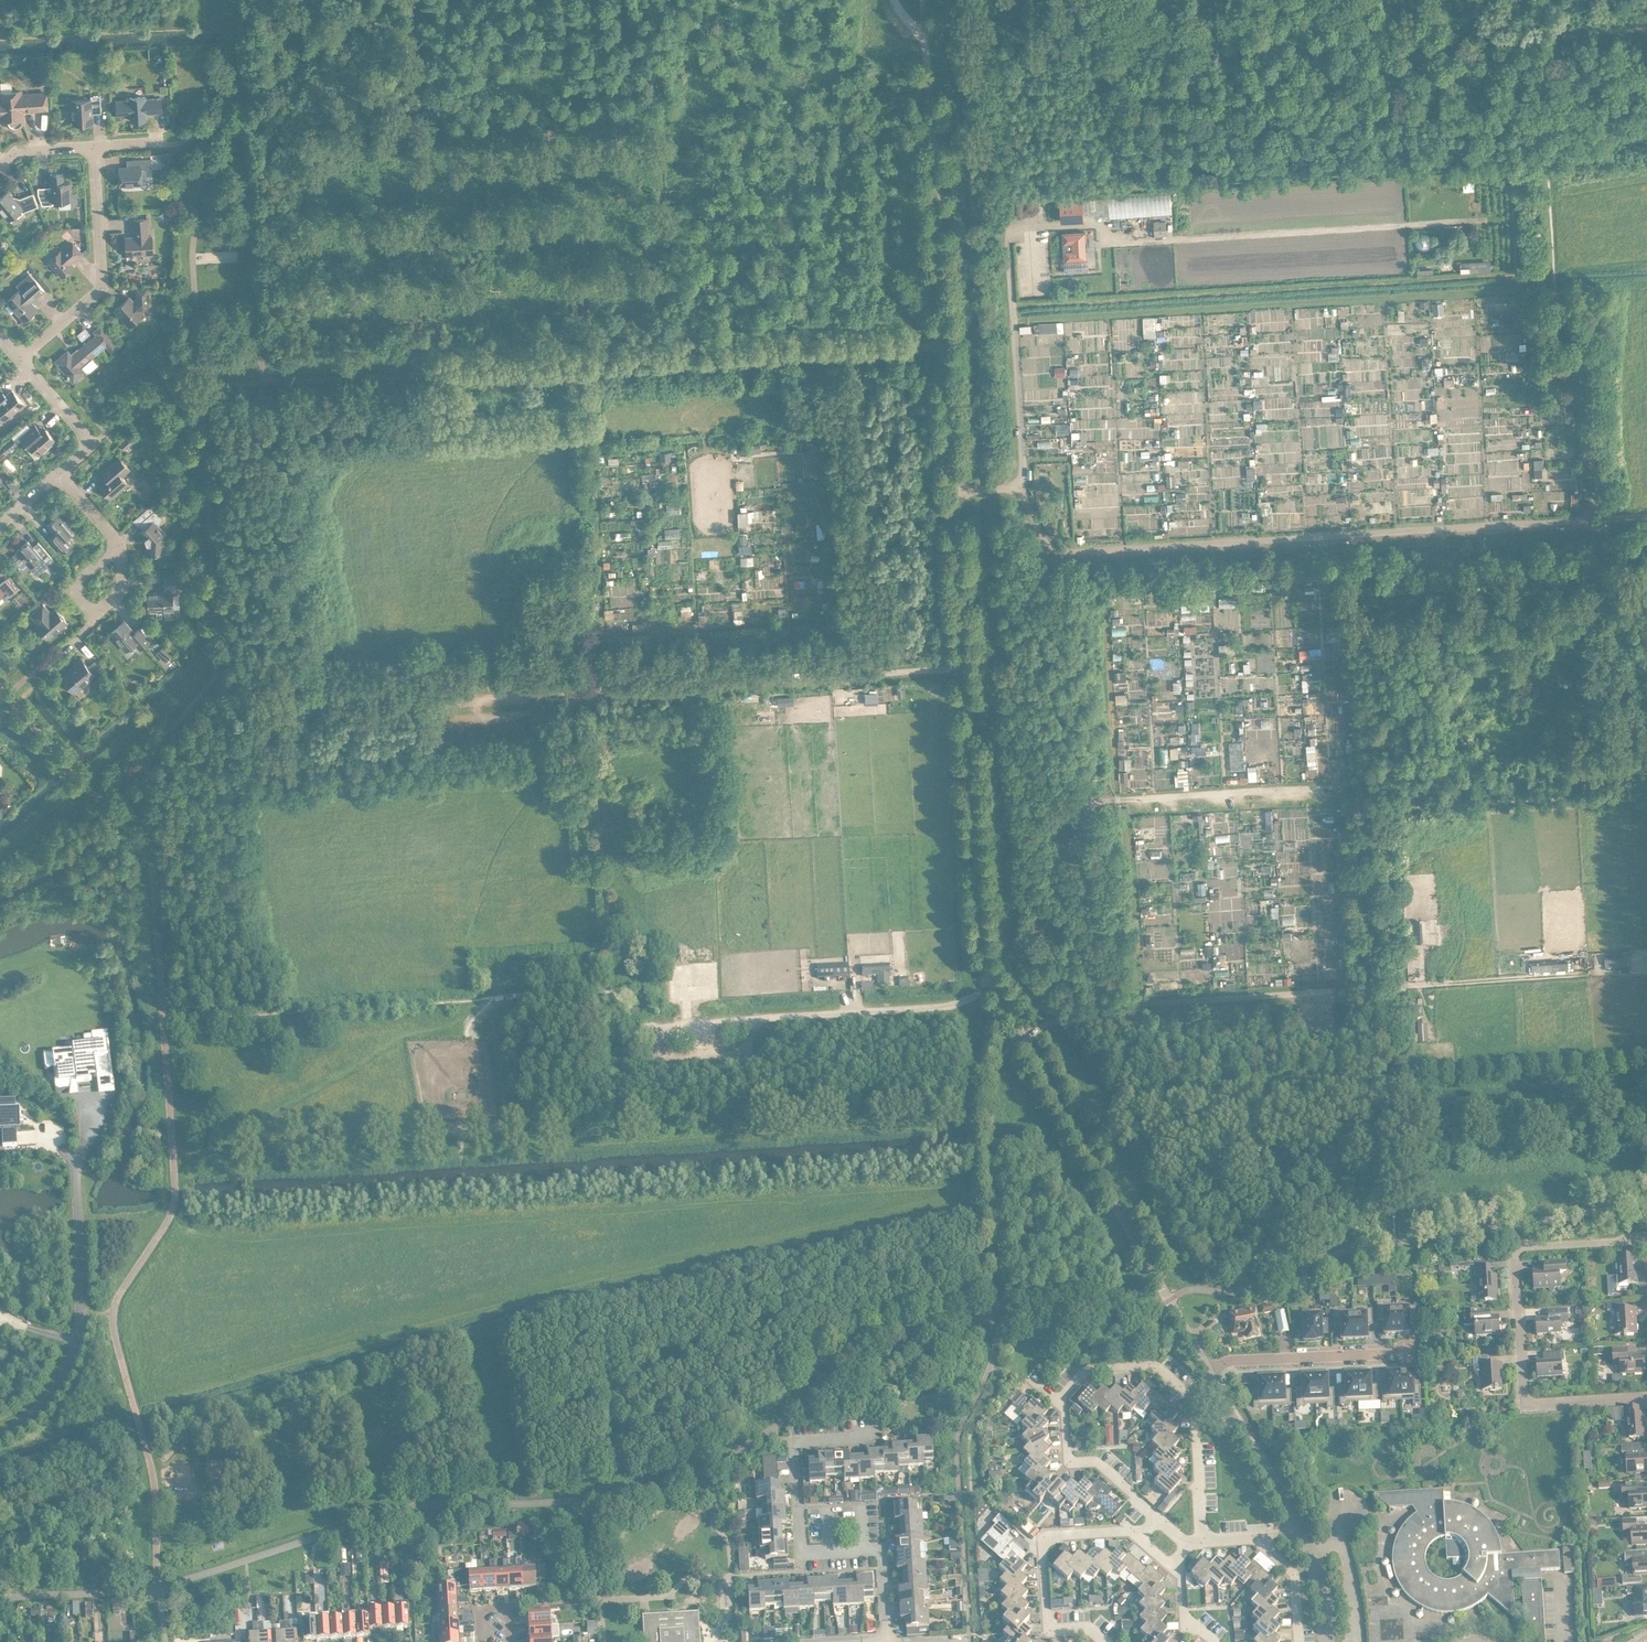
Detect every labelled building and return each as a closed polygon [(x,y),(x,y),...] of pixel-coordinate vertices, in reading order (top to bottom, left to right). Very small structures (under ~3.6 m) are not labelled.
[(51,99),(26,101),(26,97),(17,98),(17,97),(17,96),(16,95),(16,94),(16,93),(15,92),(14,91),(13,90),(12,89),(10,89),(2,89),(1,87),(0,87),(0,100),(1,99),(2,97),(6,96),(6,107),(5,107),(3,107),(0,109),(0,119),(1,120),(3,121),(6,121),(7,121),(8,126),(12,126),(13,127),(13,130),(15,132),(17,133),(19,134),(21,134),(24,133),(26,131),(27,129),(27,126),(27,125),(27,118),(25,118),(25,117),(27,115),(33,114),(33,117),(52,115),(51,99)] [(78,123),(78,130),(98,129),(97,117),(106,117),(105,101),(95,102),(96,106),(77,107),(77,117),(76,117),(77,123),(78,123)] [(136,121),(136,127),(152,126),(151,120),(165,119),(164,105),(150,105),(150,103),(134,104),(135,106),(127,107),(128,121),(136,121)] [(138,165),(138,173),(124,174),(125,192),(147,190),(146,175),(157,174),(156,164),(138,165)] [(58,208),(77,207),(75,189),(68,189),(68,180),(55,180),(55,190),(56,190),(57,193),(43,194),(43,201),(47,212),(58,211),(58,208)] [(37,215),(32,202),(22,206),(19,205),(13,198),(0,209),(0,211),(13,226),(19,222),(21,223),(23,223),(29,218),(37,215)] [(1065,206),(1066,228),(1088,227),(1086,205),(1065,206)] [(131,261),(158,260),(157,242),(153,242),(152,225),(139,225),(140,243),(130,244),(131,261)] [(1157,228),(1158,242),(1170,242),(1170,227),(1157,228)] [(1068,240),(1068,249),(1076,248),(1076,257),(1069,257),(1069,267),(1090,265),(1089,238),(1068,240)] [(54,267),(67,283),(78,273),(75,269),(86,259),(78,249),(66,259),(65,257),(54,267)] [(16,319),(20,317),(29,327),(42,315),(36,308),(49,297),(40,286),(26,298),(25,295),(11,307),(14,310),(10,313),(16,319)] [(147,318),(155,312),(153,292),(140,293),(141,302),(143,304),(138,308),(134,303),(120,316),(134,332),(148,320),(147,318)] [(124,352),(106,331),(99,338),(102,341),(77,362),(72,357),(60,368),(78,388),(90,378),(86,373),(111,351),(116,358),(124,352)] [(130,377),(134,382),(143,374),(135,364),(130,368),(134,373),(130,377)] [(29,410),(17,397),(8,405),(3,399),(0,401),(0,419),(2,417),(10,427),(29,410)] [(150,429),(154,434),(165,425),(160,420),(150,429)] [(56,450),(60,446),(48,433),(44,437),(40,431),(25,444),(30,450),(32,448),(43,461),(47,457),(49,459),(57,452),(56,450)] [(133,444),(125,450),(130,456),(138,449),(133,444)] [(132,490),(126,482),(134,475),(124,463),(110,475),(115,481),(104,491),(116,504),(132,490)] [(159,527),(166,521),(161,515),(147,527),(152,533),(145,539),(146,539),(150,544),(150,545),(151,545),(152,550),(152,558),(157,559),(160,563),(165,559),(170,560),(171,541),(159,527)] [(71,544),(78,538),(63,521),(52,531),(61,542),(56,547),(66,559),(69,557),(75,551),(76,551),(71,544)] [(35,573),(46,564),(54,573),(60,568),(49,555),(43,560),(32,548),(21,557),(35,573)] [(75,551),(69,557),(73,561),(79,556),(75,551)] [(66,573),(59,579),(65,586),(72,580),(66,573)] [(184,601),(184,593),(189,593),(188,581),(168,582),(169,594),(170,598),(152,599),(153,616),(158,616),(159,627),(170,627),(169,617),(178,617),(177,601),(184,601)] [(20,598),(10,586),(3,591),(0,588),(0,606),(5,602),(9,607),(20,598)] [(71,628),(60,616),(56,619),(48,610),(35,621),(43,630),(42,632),(48,639),(50,638),(55,643),(71,628)] [(145,655),(155,646),(145,635),(139,640),(129,628),(116,639),(131,657),(139,649),(145,655)] [(167,654),(163,658),(172,667),(175,664),(167,654)] [(95,691),(109,679),(99,668),(93,674),(86,665),(79,671),(80,673),(67,684),(80,698),(92,687),(95,691)] [(96,738),(101,744),(105,740),(100,735),(96,738)] [(828,961),(821,962),(822,975),(853,973),(852,963),(828,965),(828,961)] [(893,963),(865,964),(865,972),(881,971),(882,982),(894,981),(893,970),(894,970),(893,963)] [(1612,964),(1613,973),(1617,972),(1633,972),(1632,963),(1612,964)] [(1535,970),(1536,978),(1556,977),(1556,969),(1535,970)] [(1430,1040),(1429,1018),(1422,1018),(1423,1040),(1430,1040)] [(55,1048),(48,1049),(50,1066),(57,1065),(60,1087),(75,1085),(76,1076),(81,1075),(81,1078),(96,1076),(96,1074),(98,1074),(102,1074),(101,1072),(104,1072),(105,1075),(116,1074),(111,1037),(98,1039),(97,1031),(88,1032),(89,1040),(77,1042),(78,1049),(66,1050),(65,1047),(55,1049),(55,1048)] [(20,1097),(1,1098),(1,1106),(0,1107),(0,1128),(7,1128),(7,1143),(22,1142),(21,1127),(25,1127),(24,1106),(20,1106),(20,1097)] [(1632,1282),(1642,1281),(1640,1253),(1619,1254),(1619,1268),(1621,1268),(1622,1273),(1620,1273),(1621,1285),(1632,1284),(1632,1282)] [(1548,1260),(1548,1267),(1537,1268),(1538,1286),(1552,1285),(1555,1288),(1559,1285),(1564,1284),(1563,1267),(1570,1267),(1569,1258),(1548,1260)] [(1477,1266),(1478,1278),(1482,1278),(1483,1291),(1488,1291),(1489,1299),(1501,1298),(1500,1273),(1494,1273),(1493,1265),(1477,1266)] [(1373,1274),(1361,1274),(1361,1284),(1373,1284),(1373,1274)] [(1637,1306),(1626,1307),(1626,1299),(1610,1300),(1611,1308),(1619,1308),(1620,1332),(1627,1332),(1628,1333),(1630,1333),(1630,1332),(1640,1331),(1640,1320),(1637,1320),(1637,1306)] [(1389,1300),(1381,1301),(1382,1318),(1389,1318),(1389,1331),(1401,1330),(1400,1302),(1389,1303),(1389,1300)] [(1268,1303),(1269,1310),(1278,1308),(1276,1301),(1268,1303)] [(1412,1302),(1400,1302),(1401,1330),(1413,1330),(1413,1318),(1419,1318),(1419,1304),(1412,1304),(1412,1302)] [(1588,1304),(1579,1305),(1580,1317),(1588,1316),(1588,1304)] [(1236,1314),(1239,1330),(1250,1328),(1251,1333),(1261,1331),(1260,1326),(1261,1325),(1259,1312),(1260,1311),(1258,1305),(1245,1307),(1246,1308),(1241,1309),(1241,1313),(1236,1314)] [(1358,1308),(1357,1308),(1358,1336),(1371,1335),(1370,1322),(1377,1322),(1376,1307),(1369,1307),(1369,1312),(1358,1312),(1358,1308)] [(1494,1314),(1494,1307),(1467,1309),(1468,1323),(1479,1322),(1480,1333),(1503,1331),(1502,1314),(1494,1314)] [(1552,1308),(1553,1316),(1540,1317),(1541,1332),(1564,1331),(1564,1320),(1571,1320),(1571,1307),(1552,1308)] [(1357,1308),(1339,1309),(1339,1323),(1346,1323),(1346,1336),(1358,1336),(1357,1308)] [(1291,1322),(1288,1310),(1280,1311),(1282,1324),(1291,1322)] [(1324,1313),(1308,1313),(1309,1338),(1319,1337),(1319,1336),(1325,1336),(1325,1331),(1332,1331),(1331,1317),(1324,1317),(1324,1313)] [(1624,1371),(1646,1370),(1646,1352),(1631,1353),(1631,1346),(1616,1347),(1617,1363),(1624,1363),(1624,1371)] [(1542,1359),(1543,1374),(1566,1372),(1565,1358),(1568,1358),(1567,1349),(1547,1350),(1547,1359),(1542,1359)] [(1505,1361),(1491,1362),(1491,1353),(1476,1354),(1477,1364),(1485,1363),(1486,1388),(1499,1387),(1499,1388),(1502,1388),(1501,1387),(1505,1386),(1504,1370),(1506,1370),(1505,1361)] [(1393,1382),(1386,1382),(1387,1399),(1405,1398),(1404,1370),(1392,1371),(1393,1382)] [(1416,1370),(1404,1370),(1405,1398),(1417,1397),(1417,1402),(1424,1402),(1424,1382),(1417,1383),(1416,1370)] [(1373,1371),(1361,1372),(1362,1400),(1381,1399),(1380,1383),(1374,1383),(1373,1371)] [(1350,1384),(1343,1384),(1344,1402),(1351,1402),(1351,1400),(1362,1400),(1361,1372),(1349,1372),(1350,1384)] [(1330,1373),(1318,1374),(1319,1401),(1331,1401),(1331,1406),(1338,1406),(1338,1386),(1331,1386),(1330,1373)] [(1307,1385),(1300,1386),(1301,1404),(1308,1404),(1308,1402),(1319,1401),(1318,1374),(1306,1374),(1307,1385)] [(1264,1389),(1257,1389),(1258,1404),(1276,1403),(1275,1375),(1263,1376),(1264,1389)] [(1287,1375),(1275,1375),(1276,1403),(1295,1402),(1295,1387),(1288,1388),(1287,1375)] [(1148,1410),(1154,1403),(1154,1402),(1152,1400),(1161,1390),(1157,1385),(1154,1389),(1146,1382),(1140,1389),(1134,1397),(1140,1403),(1141,1403),(1148,1410)] [(1134,1410),(1141,1403),(1140,1403),(1134,1397),(1140,1389),(1133,1383),(1127,1390),(1121,1398),(1128,1404),(1127,1404),(1128,1404),(1134,1410)] [(1109,1412),(1115,1405),(1115,1404),(1108,1398),(1114,1391),(1107,1384),(1101,1391),(1101,1392),(1095,1399),(1102,1405),(1101,1405),(1102,1406),(1109,1412)] [(1122,1411),(1128,1404),(1127,1404),(1128,1404),(1121,1398),(1127,1390),(1120,1384),(1114,1391),(1108,1398),(1115,1404),(1115,1405),(1122,1411)] [(1096,1413),(1102,1406),(1101,1405),(1102,1405),(1095,1399),(1101,1392),(1101,1391),(1094,1385),(1081,1400),(1096,1413)] [(1020,1386),(1012,1395),(1018,1400),(1026,1391),(1020,1386)] [(1154,1403),(1157,1405),(1167,1394),(1161,1390),(1152,1400),(1154,1402),(1154,1403)] [(1016,1402),(1031,1416),(1032,1416),(1039,1422),(1045,1415),(1046,1415),(1052,1408),(1037,1395),(1032,1401),(1029,1398),(1031,1396),(1026,1391),(1018,1400),(1016,1402)] [(1157,1405),(1160,1408),(1162,1409),(1171,1399),(1167,1394),(1157,1405)] [(1154,1415),(1161,1421),(1168,1427),(1175,1420),(1181,1413),(1174,1407),(1177,1404),(1171,1399),(1162,1409),(1160,1408),(1155,1414),(1154,1415)] [(1154,1403),(1148,1410),(1151,1412),(1152,1411),(1157,1405),(1154,1403)] [(1157,1405),(1152,1411),(1155,1414),(1160,1408),(1157,1405)] [(1644,1405),(1613,1407),(1613,1408),(1615,1407),(1616,1415),(1619,1418),(1630,1417),(1631,1430),(1634,1429),(1634,1436),(1646,1435),(1646,1412),(1644,1412),(1644,1405)] [(1423,1413),(1415,1413),(1416,1422),(1430,1421),(1429,1407),(1422,1407),(1423,1413)] [(1022,1433),(1026,1436),(1032,1429),(1039,1435),(1046,1428),(1052,1421),(1046,1415),(1045,1415),(1039,1422),(1032,1416),(1031,1416),(1025,1423),(1021,1423),(1022,1433)] [(1155,1428),(1162,1434),(1169,1440),(1176,1433),(1182,1426),(1175,1420),(1168,1427),(1161,1421),(1155,1428)] [(1026,1436),(1033,1442),(1040,1448),(1047,1441),(1053,1434),(1046,1428),(1039,1435),(1032,1429),(1026,1436)] [(1132,1428),(1123,1428),(1123,1437),(1129,1437),(1132,1434),(1132,1428)] [(1155,1441),(1162,1447),(1163,1447),(1170,1453),(1176,1446),(1177,1446),(1183,1439),(1176,1433),(1169,1440),(1162,1434),(1155,1441)] [(920,1441),(911,1442),(912,1464),(928,1463),(927,1458),(937,1457),(936,1435),(920,1436),(920,1441)] [(1091,1437),(1078,1438),(1078,1446),(1091,1445),(1091,1437)] [(1022,1456),(1028,1461),(1034,1455),(1041,1461),(1048,1454),(1054,1447),(1047,1441),(1040,1448),(1033,1442),(1027,1449),(1028,1450),(1022,1456)] [(1631,1470),(1646,1469),(1646,1453),(1646,1441),(1625,1442),(1625,1450),(1630,1450),(1630,1454),(1631,1470)] [(896,1447),(887,1448),(888,1470),(903,1469),(903,1464),(912,1464),(911,1442),(896,1442),(896,1447)] [(1156,1454),(1163,1460),(1164,1460),(1171,1466),(1177,1459),(1178,1459),(1184,1453),(1177,1446),(1176,1446),(1170,1453),(1163,1447),(1162,1447),(1156,1454)] [(1424,1449),(1411,1450),(1412,1472),(1426,1472),(1425,1462),(1433,1462),(1432,1446),(1423,1447),(1424,1449)] [(872,1454),(862,1454),(863,1477),(879,1476),(879,1471),(888,1470),(887,1448),(871,1449),(872,1454)] [(853,1450),(837,1451),(839,1473),(848,1473),(848,1477),(863,1477),(862,1454),(853,1455),(853,1450)] [(839,1473),(837,1451),(822,1452),(822,1457),(812,1457),(813,1466),(814,1480),(830,1479),(829,1474),(839,1473)] [(1397,1451),(1383,1452),(1385,1474),(1398,1473),(1397,1451)] [(1383,1452),(1369,1452),(1371,1475),(1385,1474),(1383,1452)] [(1028,1462),(1034,1468),(1035,1468),(1042,1474),(1048,1467),(1049,1467),(1055,1461),(1048,1454),(1041,1461),(1034,1455),(1028,1461),(1028,1462)] [(1157,1467),(1164,1473),(1164,1474),(1165,1473),(1172,1480),(1178,1472),(1178,1473),(1185,1466),(1178,1459),(1177,1459),(1171,1466),(1164,1460),(1163,1460),(1157,1467)] [(1004,1464),(993,1465),(993,1475),(1005,1474),(1004,1464)] [(1028,1475),(1035,1481),(1036,1482),(1036,1481),(1043,1487),(1049,1480),(1050,1481),(1056,1474),(1049,1467),(1048,1467),(1042,1474),(1035,1468),(1034,1468),(1028,1475)] [(1164,1474),(1164,1473),(1158,1480),(1173,1493),(1167,1499),(1170,1502),(1184,1485),(1182,1483),(1185,1479),(1178,1473),(1178,1472),(1172,1480),(1165,1473),(1164,1474)] [(766,1497),(766,1506),(789,1505),(788,1489),(783,1490),(782,1474),(768,1474),(768,1481),(760,1481),(761,1497),(766,1497)] [(1089,1505),(1091,1503),(1095,1498),(1095,1497),(1089,1492),(1095,1484),(1088,1477),(1082,1484),(1082,1485),(1076,1492),(1082,1498),(1082,1499),(1089,1505)] [(1095,1498),(1091,1503),(1095,1507),(1100,1507),(1103,1504),(1116,1516),(1118,1514),(1122,1509),(1126,1505),(1113,1493),(1116,1489),(1101,1477),(1095,1484),(1089,1492),(1095,1497),(1095,1498)] [(1076,1505),(1082,1499),(1082,1498),(1076,1492),(1082,1485),(1082,1484),(1075,1478),(1069,1485),(1069,1486),(1063,1493),(1069,1498),(1069,1499),(1065,1503),(1072,1509),(1075,1505),(1076,1505)] [(1063,1506),(1065,1503),(1069,1499),(1069,1498),(1063,1493),(1069,1486),(1069,1485),(1062,1479),(1056,1486),(1049,1494),(1050,1494),(1063,1506)] [(1044,1501),(1050,1494),(1049,1494),(1056,1486),(1050,1481),(1049,1480),(1043,1487),(1036,1481),(1036,1482),(1035,1481),(1029,1488),(1044,1501)] [(1150,1481),(1144,1488),(1150,1493),(1156,1486),(1150,1481)] [(1633,1506),(1646,1505),(1646,1488),(1639,1488),(1639,1481),(1625,1482),(1626,1497),(1633,1497),(1633,1506)] [(912,1483),(902,1483),(902,1491),(913,1491),(912,1483)] [(864,1489),(855,1489),(855,1499),(864,1498),(864,1489)] [(1012,1491),(1003,1491),(1003,1501),(1012,1501),(1012,1491)] [(904,1517),(904,1527),(927,1525),(926,1510),(921,1510),(921,1500),(925,1500),(925,1495),(910,1496),(910,1501),(898,1502),(899,1517),(904,1517)] [(1455,1500),(1443,1501),(1444,1523),(1457,1523),(1455,1500)] [(1443,1501),(1431,1502),(1432,1524),(1444,1523),(1443,1501)] [(1419,1502),(1407,1503),(1408,1526),(1420,1525),(1419,1502)] [(1431,1502),(1419,1502),(1420,1525),(1432,1524),(1431,1502)] [(762,1516),(763,1531),(785,1530),(785,1521),(790,1520),(789,1505),(766,1506),(767,1516),(762,1516)] [(1383,1505),(1363,1506),(1364,1517),(1384,1516),(1383,1505)] [(1510,1509),(1498,1510),(1499,1532),(1512,1532),(1510,1509)] [(1486,1510),(1474,1511),(1475,1534),(1487,1533),(1486,1510)] [(1498,1510),(1486,1510),(1487,1533),(1494,1533),(1499,1532),(1498,1510)] [(1474,1511),(1461,1512),(1463,1534),(1475,1534),(1474,1511)] [(1119,1518),(1124,1523),(1130,1516),(1125,1512),(1121,1517),(1119,1518)] [(1384,1516),(1364,1517),(1364,1526),(1384,1525),(1384,1516)] [(1029,1517),(1024,1523),(1033,1531),(1038,1525),(1029,1517)] [(1635,1542),(1646,1542),(1646,1525),(1640,1525),(1640,1517),(1626,1518),(1627,1532),(1635,1532),(1635,1542)] [(1038,1525),(1033,1531),(1038,1535),(1043,1528),(1039,1524),(1038,1525)] [(539,1526),(540,1531),(543,1533),(547,1533),(547,1525),(539,1526)] [(900,1536),(901,1551),(923,1550),(923,1541),(928,1541),(927,1525),(904,1527),(905,1536),(900,1536)] [(1384,1525),(1364,1526),(1365,1534),(1385,1533),(1384,1525)] [(785,1530),(763,1531),(764,1546),(769,1546),(769,1556),(778,1556),(778,1563),(792,1562),(791,1539),(786,1539),(785,1530)] [(1385,1533),(1365,1534),(1365,1543),(1385,1542),(1385,1533)] [(963,1535),(953,1536),(954,1548),(963,1548),(963,1535)] [(994,1545),(1009,1559),(1016,1565),(1023,1558),(1029,1551),(1015,1538),(1007,1546),(1005,1544),(1009,1539),(1003,1535),(994,1545)] [(1071,1578),(1077,1571),(1077,1570),(1071,1564),(1077,1557),(1070,1551),(1074,1546),(1068,1542),(1052,1560),(1057,1564),(1057,1565),(1071,1578)] [(1385,1542),(1365,1543),(1366,1551),(1386,1550),(1385,1542)] [(1564,1542),(1542,1543),(1542,1558),(1565,1556),(1564,1542)] [(367,1545),(360,1546),(361,1561),(368,1560),(367,1545)] [(1124,1575),(1126,1571),(1130,1568),(1129,1567),(1130,1567),(1128,1565),(1123,1561),(1130,1554),(1129,1554),(1122,1547),(1116,1554),(1110,1562),(1116,1568),(1117,1568),(1124,1575)] [(964,1548),(954,1548),(954,1557),(964,1557),(964,1548)] [(1111,1575),(1117,1568),(1116,1568),(1110,1562),(1116,1554),(1109,1548),(1103,1555),(1097,1563),(1103,1569),(1104,1569),(1111,1575)] [(1097,1576),(1104,1569),(1103,1569),(1097,1563),(1103,1555),(1096,1549),(1090,1556),(1084,1563),(1090,1569),(1090,1570),(1097,1576)] [(1642,1549),(1628,1550),(1629,1564),(1637,1563),(1637,1574),(1646,1573),(1646,1556),(1642,1557),(1642,1549)] [(907,1566),(907,1576),(930,1574),(929,1559),(924,1559),(923,1550),(901,1551),(902,1567),(907,1566)] [(1084,1577),(1090,1570),(1090,1569),(1084,1563),(1090,1556),(1083,1550),(1077,1557),(1071,1564),(1077,1570),(1077,1571),(1084,1577)] [(1386,1550),(1366,1551),(1366,1560),(1386,1559),(1386,1550)] [(1123,1561),(1128,1565),(1137,1555),(1132,1551),(1129,1554),(1130,1554),(1123,1561)] [(534,1565),(526,1566),(527,1585),(540,1585),(539,1565),(539,1563),(538,1554),(533,1555),(534,1565)] [(521,1566),(512,1566),(514,1586),(527,1585),(526,1566),(525,1566),(525,1564),(525,1555),(520,1556),(521,1566)] [(1129,1567),(1130,1568),(1133,1570),(1142,1559),(1137,1555),(1128,1565),(1130,1567),(1129,1567)] [(1242,1576),(1251,1585),(1266,1567),(1257,1558),(1254,1562),(1246,1555),(1240,1562),(1234,1569),(1242,1576),(1241,1576),(1242,1576)] [(507,1567),(499,1567),(500,1587),(514,1586),(512,1566),(512,1567),(512,1564),(512,1556),(507,1556),(507,1567)] [(1236,1583),(1242,1576),(1241,1576),(1242,1576),(1234,1569),(1240,1562),(1233,1556),(1227,1563),(1221,1570),(1228,1576),(1228,1577),(1236,1583)] [(494,1568),(486,1568),(487,1588),(500,1587),(499,1567),(499,1565),(499,1557),(493,1557),(494,1568)] [(1209,1585),(1215,1578),(1215,1577),(1208,1571),(1214,1564),(1207,1557),(1194,1572),(1209,1585)] [(1222,1584),(1228,1577),(1228,1576),(1221,1570),(1227,1563),(1220,1557),(1214,1564),(1208,1571),(1215,1577),(1215,1578),(1222,1584)] [(458,1577),(468,1576),(468,1583),(474,1583),(474,1588),(474,1589),(487,1588),(486,1568),(486,1566),(485,1558),(480,1558),(481,1568),(473,1569),(473,1566),(458,1567),(458,1577)] [(753,1558),(743,1559),(744,1569),(754,1569),(753,1558)] [(1003,1566),(1010,1572),(1017,1578),(1024,1571),(1030,1564),(1023,1558),(1016,1565),(1009,1559),(1003,1566)] [(393,1580),(392,1559),(384,1560),(385,1581),(393,1580)] [(1126,1571),(1144,1587),(1147,1583),(1148,1584),(1148,1583),(1155,1590),(1161,1582),(1162,1583),(1168,1576),(1153,1563),(1150,1566),(1142,1559),(1133,1570),(1130,1568),(1126,1571)] [(1386,1559),(1366,1560),(1367,1569),(1387,1568),(1386,1559)] [(353,1560),(344,1561),(345,1574),(354,1573),(353,1560)] [(1251,1585),(1261,1593),(1261,1594),(1261,1593),(1269,1600),(1275,1593),(1281,1586),(1274,1580),(1277,1576),(1266,1567),(1251,1585)] [(1387,1568),(1367,1569),(1367,1577),(1387,1576),(1387,1568)] [(1003,1579),(1010,1585),(1011,1585),(1018,1591),(1024,1584),(1025,1584),(1031,1577),(1024,1571),(1017,1578),(1010,1572),(1003,1579)] [(860,1580),(851,1580),(852,1602),(868,1602),(867,1597),(877,1596),(876,1574),(860,1575),(860,1580)] [(903,1585),(904,1601),(926,1600),(926,1590),(931,1590),(930,1574),(907,1576),(908,1585),(903,1585)] [(441,1584),(442,1597),(461,1595),(461,1589),(474,1588),(474,1583),(468,1583),(468,1576),(458,1577),(452,1577),(452,1584),(441,1584)] [(841,1576),(826,1577),(827,1599),(837,1599),(837,1603),(852,1602),(851,1580),(842,1581),(841,1576)] [(1387,1576),(1367,1577),(1368,1586),(1388,1585),(1387,1576)] [(1610,1576),(1601,1576),(1601,1587),(1611,1586),(1610,1576)] [(811,1583),(802,1583),(803,1605),(818,1605),(818,1600),(827,1599),(826,1577),(811,1578),(811,1583)] [(792,1579),(777,1580),(778,1602),(787,1602),(788,1606),(803,1605),(802,1583),(792,1584),(792,1579)] [(778,1602),(777,1580),(761,1581),(762,1586),(752,1586),(753,1609),(769,1608),(769,1603),(778,1602)] [(1141,1590),(1148,1596),(1149,1597),(1149,1596),(1156,1603),(1162,1595),(1163,1596),(1169,1589),(1162,1583),(1161,1582),(1155,1590),(1148,1583),(1148,1584),(1147,1583),(1144,1587),(1141,1590)] [(1004,1592),(1011,1598),(1012,1598),(1019,1604),(1025,1597),(1026,1597),(1032,1590),(1025,1584),(1024,1584),(1018,1591),(1011,1585),(1010,1585),(1004,1592)] [(1630,1585),(1631,1592),(1638,1592),(1639,1596),(1638,1596),(1639,1614),(1646,1613),(1646,1584),(1630,1585)] [(1388,1585),(1368,1586),(1369,1597),(1388,1596),(1388,1585)] [(1255,1600),(1262,1607),(1263,1607),(1269,1613),(1276,1606),(1282,1599),(1275,1593),(1269,1600),(1261,1593),(1261,1594),(1261,1593),(1255,1600)] [(1126,1594),(1121,1599),(1125,1603),(1130,1597),(1126,1594)] [(442,1597),(442,1608),(462,1607),(461,1601),(472,1600),(472,1595),(463,1595),(463,1596),(461,1596),(461,1595),(442,1597)] [(1142,1603),(1149,1609),(1149,1610),(1150,1609),(1157,1616),(1163,1608),(1163,1609),(1170,1602),(1163,1596),(1162,1595),(1156,1603),(1149,1596),(1149,1597),(1148,1596),(1142,1603)] [(1514,1596),(1494,1598),(1494,1609),(1514,1608),(1514,1596)] [(1005,1605),(1012,1611),(1013,1611),(1020,1617),(1026,1610),(1032,1603),(1026,1597),(1025,1597),(1019,1604),(1012,1598),(1011,1598),(1005,1605)] [(84,1598),(76,1599),(76,1612),(84,1611),(84,1598)] [(401,1605),(399,1606),(400,1625),(414,1625),(412,1598),(407,1598),(401,1599),(401,1605)] [(926,1600),(904,1601),(905,1616),(910,1616),(910,1626),(920,1625),(933,1624),(932,1609),(927,1609),(926,1600)] [(1587,1601),(1546,1603),(1548,1634),(1589,1631),(1587,1601)] [(532,1609),(533,1623),(555,1621),(553,1604),(533,1605),(533,1609),(532,1609)] [(1130,1604),(1118,1605),(1118,1613),(1131,1612),(1130,1604)] [(372,1607),(372,1608),(372,1613),(373,1613),(374,1627),(374,1633),(383,1633),(383,1630),(387,1630),(387,1626),(386,1606),(372,1607)] [(399,1606),(386,1606),(387,1626),(400,1625),(399,1606)] [(1256,1614),(1263,1620),(1270,1626),(1276,1619),(1277,1619),(1283,1612),(1276,1606),(1269,1613),(1263,1607),(1262,1607),(1256,1614)] [(442,1608),(443,1620),(463,1619),(462,1612),(473,1612),(472,1607),(464,1607),(462,1607),(442,1608)] [(372,1608),(359,1609),(361,1634),(374,1633),(374,1627),(373,1613),(372,1613),(372,1608)] [(1143,1616),(1150,1622),(1150,1623),(1158,1629),(1164,1622),(1170,1615),(1163,1609),(1163,1608),(1157,1616),(1150,1609),(1149,1610),(1149,1609),(1143,1616)] [(1514,1608),(1494,1609),(1495,1617),(1515,1616),(1514,1608)] [(320,1610),(320,1617),(321,1636),(334,1636),(333,1616),(333,1609),(320,1610)] [(346,1609),(346,1615),(348,1635),(361,1634),(359,1609),(346,1609)] [(703,1609),(646,1613),(648,1641),(705,1641),(703,1609)] [(1006,1618),(1013,1624),(1020,1631),(1027,1623),(1027,1624),(1033,1617),(1026,1610),(1020,1617),(1013,1611),(1012,1611),(1006,1618)] [(61,1614),(59,1619),(61,1624),(67,1626),(72,1623),(73,1618),(71,1613),(66,1611),(61,1614)] [(346,1615),(333,1616),(334,1636),(348,1635),(346,1615)] [(1515,1616),(1495,1617),(1495,1626),(1515,1625),(1515,1616)] [(307,1628),(303,1628),(302,1628),(303,1637),(307,1636),(307,1637),(321,1636),(320,1617),(306,1617),(307,1628)] [(276,1629),(276,1641),(290,1641),(288,1618),(283,1618),(284,1628),(276,1629)] [(288,1618),(290,1641),(303,1641),(303,1637),(302,1628),(303,1628),(302,1622),(294,1623),(293,1618),(288,1618)] [(262,1620),(263,1641),(276,1641),(276,1629),(267,1629),(267,1619),(262,1620)] [(443,1620),(444,1632),(463,1631),(463,1624),(473,1624),(473,1619),(465,1619),(463,1619),(443,1620)] [(1137,1619),(1126,1619),(1126,1629),(1137,1629),(1137,1619)] [(1256,1627),(1263,1633),(1264,1633),(1271,1639),(1277,1632),(1278,1632),(1284,1625),(1277,1619),(1276,1619),(1270,1626),(1263,1620),(1256,1627)] [(237,1641),(263,1641),(262,1620),(257,1620),(257,1630),(249,1631),(249,1639),(237,1639),(237,1641)] [(1467,1620),(1456,1621),(1457,1641),(1469,1640),(1467,1620)] [(533,1623),(534,1636),(555,1635),(555,1621),(533,1623)] [(871,1629),(880,1629),(880,1621),(871,1621),(871,1629)] [(1445,1621),(1435,1622),(1436,1641),(1447,1641),(1445,1621)] [(1456,1621),(1445,1621),(1447,1641),(1457,1641),(1456,1621)] [(601,1622),(591,1622),(591,1632),(601,1631),(601,1622)] [(1144,1629),(1151,1635),(1151,1636),(1158,1641),(1165,1635),(1171,1628),(1164,1622),(1158,1629),(1150,1623),(1150,1622),(1144,1629)] [(1424,1623),(1426,1641),(1433,1641),(1436,1641),(1435,1622),(1424,1623)] [(1014,1637),(1014,1638),(1014,1637),(1019,1641),(1022,1641),(1028,1636),(1028,1637),(1034,1630),(1027,1624),(1027,1623),(1020,1631),(1013,1624),(1007,1631),(1014,1637)] [(1403,1624),(1404,1641),(1415,1641),(1414,1623),(1403,1624)] [(1414,1623),(1415,1641),(1426,1641),(1424,1623),(1414,1623)] [(779,1624),(767,1625),(768,1636),(779,1635),(779,1624)] [(933,1624),(920,1625),(921,1633),(933,1632),(933,1624)] [(1393,1625),(1394,1641),(1404,1641),(1403,1624),(1393,1625)] [(1371,1626),(1372,1641),(1383,1641),(1382,1625),(1371,1626)] [(1382,1625),(1383,1641),(1394,1641),(1393,1625),(1382,1625)] [(1515,1625),(1495,1626),(1496,1637),(1516,1636),(1515,1625)] [(1246,1628),(1238,1629),(1238,1638),(1246,1637),(1246,1628)] [(444,1632),(438,1632),(438,1641),(464,1641),(464,1636),(474,1636),(474,1630),(466,1631),(463,1631),(444,1632)] [(1259,1641),(1282,1641),(1285,1639),(1278,1632),(1277,1632),(1271,1639),(1264,1633),(1263,1633),(1257,1640),(1259,1641)]
